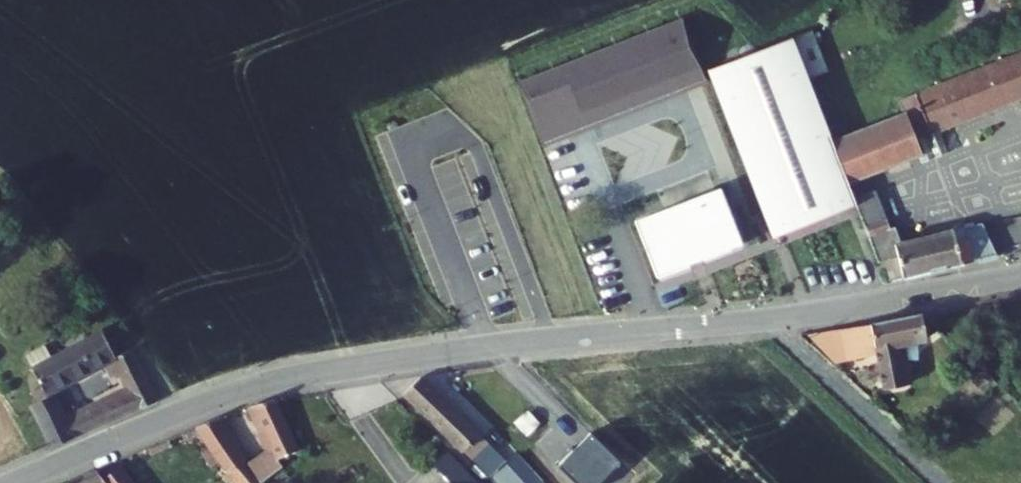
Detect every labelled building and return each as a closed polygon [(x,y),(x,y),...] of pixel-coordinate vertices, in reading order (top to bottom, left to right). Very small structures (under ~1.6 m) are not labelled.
[(857,208),(853,200),(848,186),(832,146),(789,43),(708,75),(773,242),(857,208)] [(977,72),(906,102),(922,129),(928,140),(937,136),(1019,102),(1020,107),(1020,54),(977,72)] [(906,102),(896,106),(901,118),(909,136),(922,129),(906,102)] [(901,118),(832,146),(848,186),(918,156),(913,145),(928,140),(922,129),(909,136),(901,118)] [(946,156),(937,136),(928,140),(940,159),(946,156)] [(921,167),(940,159),(928,140),(913,145),(918,156),(921,167)] [(656,273),(686,262),(686,260),(700,254),(700,256),(728,246),(727,244),(737,240),(716,184),(634,215),(656,273)] [(898,225),(893,227),(879,190),(853,200),(857,208),(878,263),(886,260),(887,266),(892,282),(999,260),(997,256),(980,227),(904,242),(898,225)] [(882,389),(903,385),(899,363),(896,341),(930,336),(928,316),(924,313),(840,327),(846,360),(877,355),(882,389)] [(90,336),(42,363),(23,374),(37,395),(104,358),(97,347),(90,336)] [(81,404),(53,416),(37,395),(17,407),(44,443),(64,432),(138,409),(139,410),(160,401),(120,347),(104,358),(111,369),(119,381),(111,383),(115,389),(87,401),(86,393),(80,394),(81,404)] [(14,361),(23,374),(42,363),(32,348),(14,361)] [(403,396),(473,464),(483,455),(492,445),(423,378),(403,396)] [(191,428),(211,459),(230,482),(272,482),(282,477),(279,467),(277,464),(251,480),(215,420),(200,424),(191,428)] [(455,475),(463,482),(475,482),(445,454),(416,482),(448,482),(455,475)] [(506,482),(543,482),(523,464),(506,482)] [(118,473),(113,477),(106,467),(76,482),(126,482),(118,473)]
